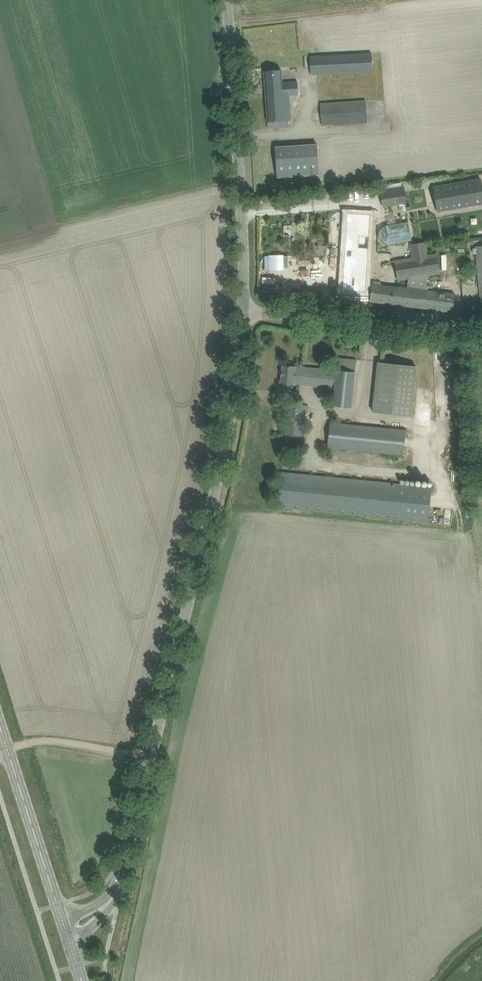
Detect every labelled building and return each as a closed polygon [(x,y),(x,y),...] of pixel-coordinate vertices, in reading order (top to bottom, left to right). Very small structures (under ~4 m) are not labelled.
[(371,53),(350,54),(310,56),(311,74),(351,72),(372,71),(371,53)] [(282,82),(282,80),(281,70),(264,71),(268,128),(289,127),(288,120),(291,120),(290,97),(291,97),(291,95),(298,95),(297,81),(282,82)] [(321,103),(322,125),(367,122),(366,100),(321,103)] [(317,144),(285,146),(275,147),(277,177),(319,174),(317,144)] [(437,211),(481,203),(481,189),(480,178),(433,187),(437,211)] [(379,190),(382,206),(406,202),(403,186),(379,190)] [(347,213),(342,290),(366,292),(370,214),(347,213)] [(408,221),(386,225),(384,225),(382,226),(382,227),(380,228),(379,230),(378,231),(378,232),(378,233),(378,234),(378,235),(378,236),(378,237),(379,238),(379,239),(379,240),(380,240),(381,242),(382,243),(384,243),(385,244),(386,244),(388,244),(389,244),(411,240),(408,221)] [(409,278),(407,288),(381,284),(381,281),(373,280),(373,283),(370,301),(452,312),(454,294),(427,290),(428,286),(426,286),(427,275),(439,272),(436,253),(426,254),(424,241),(409,244),(412,258),(394,261),(398,280),(409,278)] [(280,383),(334,389),(332,406),(351,408),(355,370),(356,360),(337,358),(336,371),(282,365),(280,383)] [(373,412),(411,416),(416,366),(378,362),(373,412)] [(285,435),(295,436),(301,436),(304,404),(288,403),(285,435)] [(330,422),(327,446),(403,455),(406,431),(330,422)] [(277,506),(287,507),(428,522),(431,487),(281,472),(277,506)]
